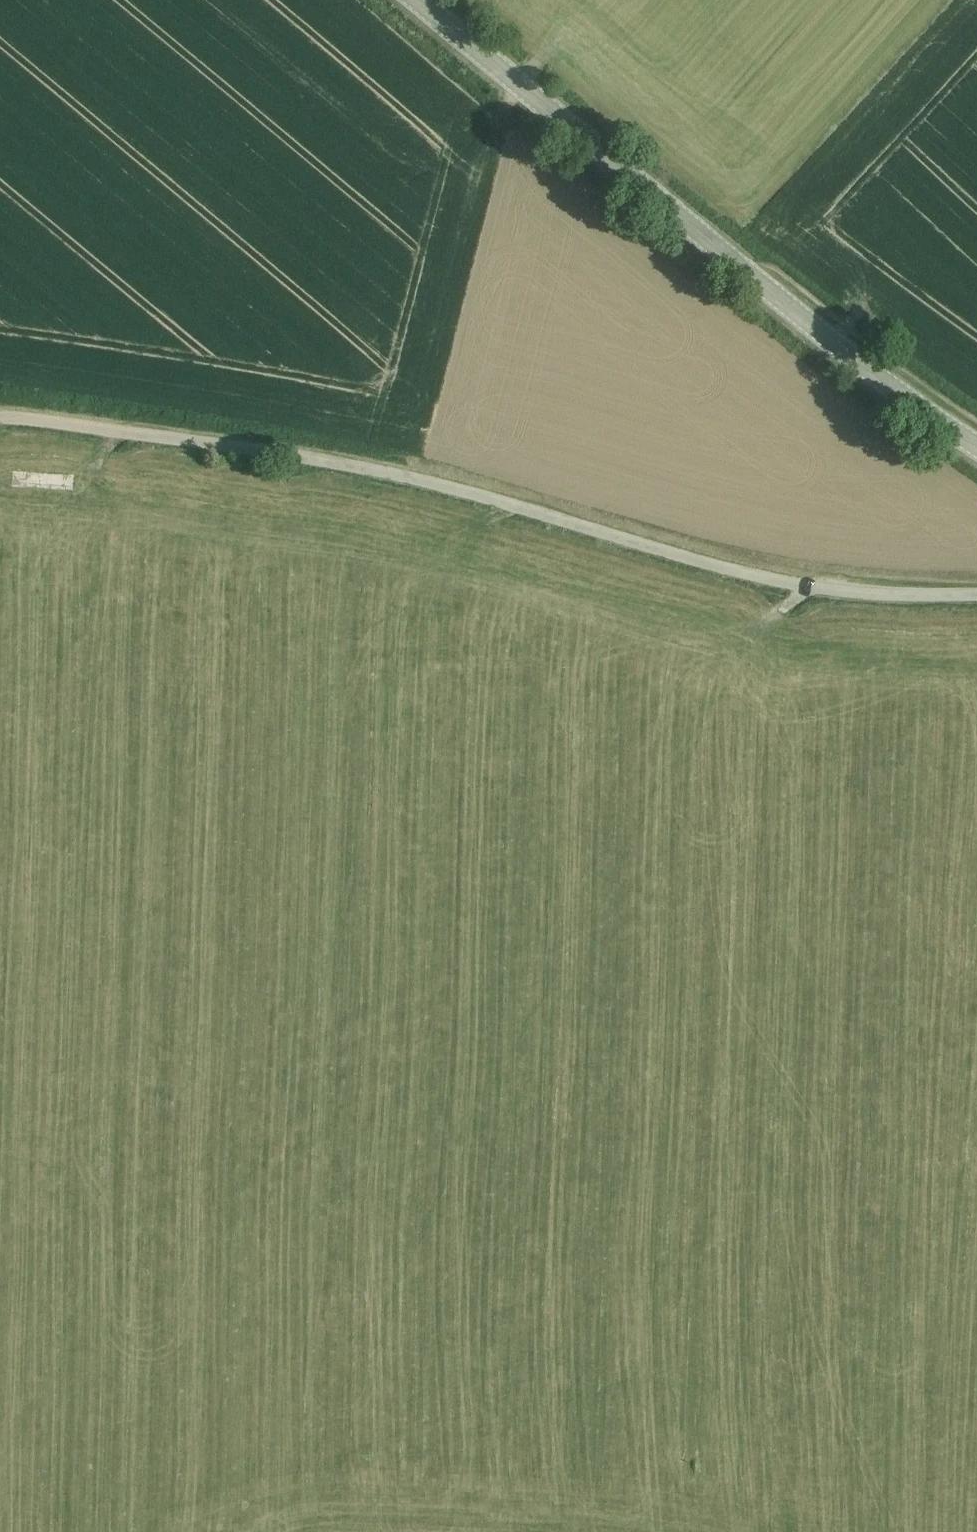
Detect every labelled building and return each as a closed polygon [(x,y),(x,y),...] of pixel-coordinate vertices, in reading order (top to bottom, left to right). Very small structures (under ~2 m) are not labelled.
[(72,472),(18,466),(16,486),(70,493),(72,472)]
